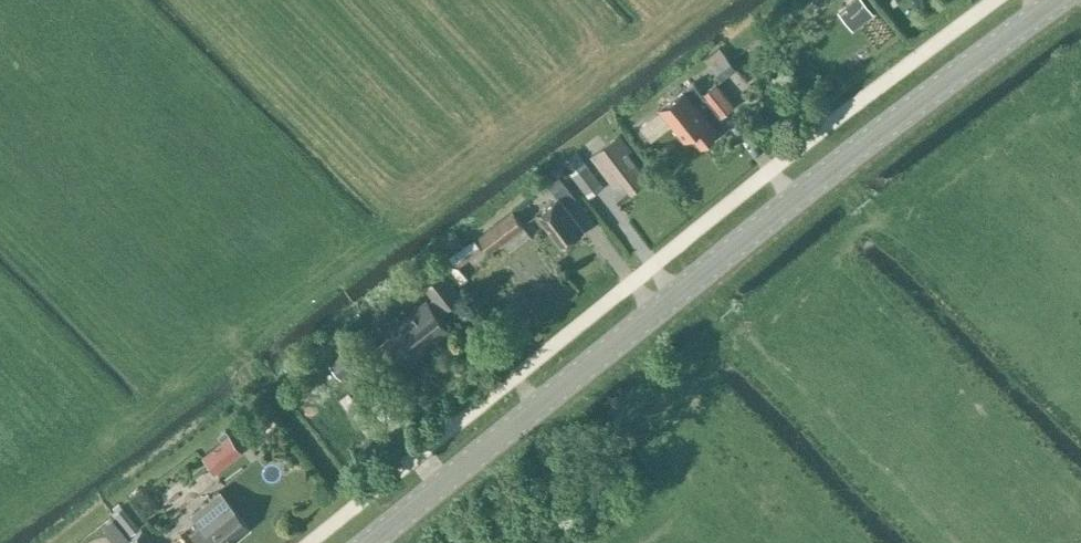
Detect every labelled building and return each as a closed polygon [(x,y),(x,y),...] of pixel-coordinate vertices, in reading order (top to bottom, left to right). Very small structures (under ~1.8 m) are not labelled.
[(874,18),(886,2),(884,0),(852,0),(874,18)] [(737,68),(720,47),(705,58),(722,80),(737,68)] [(734,105),(716,83),(703,93),(694,81),(660,108),(684,138),(691,133),(701,145),(718,132),(710,122),(719,115),(720,116),(734,105)] [(631,150),(619,134),(591,155),(610,181),(617,175),(630,192),(647,179),(628,153),(631,150)] [(604,185),(584,159),(568,172),(588,197),(604,185)] [(562,246),(583,229),(565,206),(575,198),(559,176),(548,185),(557,197),(537,213),(562,246)] [(525,226),(513,210),(479,235),(490,251),(525,226)] [(427,301),(386,333),(408,362),(432,344),(433,346),(451,332),(437,313),(460,295),(442,272),(425,285),(433,296),(427,301)] [(376,353),(361,332),(339,348),(354,369),(376,353)] [(218,491),(190,513),(200,524),(190,532),(199,542),(228,542),(247,527),(218,491)] [(130,538),(134,542),(152,542),(140,529),(130,538)] [(180,534),(168,542),(187,542),(180,534)]
